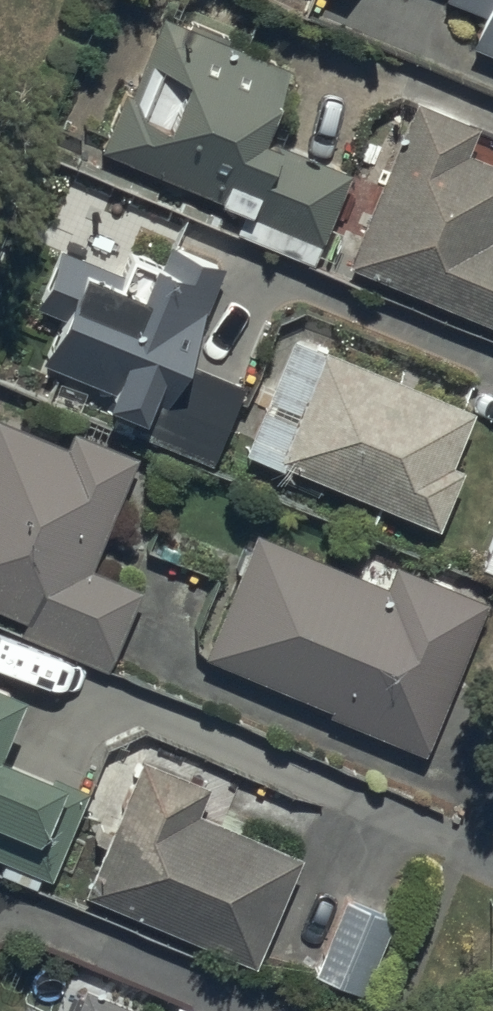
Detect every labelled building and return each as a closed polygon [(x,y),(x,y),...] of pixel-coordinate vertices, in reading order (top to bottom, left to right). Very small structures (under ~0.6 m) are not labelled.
[(482,6),(469,38),(492,47),(492,0),(467,0),(482,6)] [(234,224),(311,256),(350,163),(274,132),(275,128),(259,121),(285,58),(159,6),(127,83),(123,82),(98,142),(243,202),(234,224)] [(492,317),(492,229),(491,228),(492,223),(492,154),(465,142),(476,115),(413,89),(344,256),(492,317)] [(134,424),(210,454),(243,374),(182,350),(220,256),(168,235),(163,248),(150,242),(138,271),(58,239),(34,297),(57,306),(38,352),(103,378),(100,385),(139,400),(142,394),(146,396),(134,424)] [(280,455),(435,519),(461,459),(450,454),(472,400),(290,325),(242,441),(280,457),(280,455)] [(106,665),(141,581),(91,560),(137,448),(71,421),(64,437),(0,411),(0,603),(25,614),(19,629),(106,665)] [(327,709),(423,748),(486,594),(393,556),(384,578),(255,524),(203,649),(330,702),(327,709)] [(481,560),(492,565),(492,529),(481,560)] [(19,675),(0,667),(0,721),(19,675)] [(50,871),(87,782),(57,769),(59,763),(0,739),(0,851),(50,871)] [(82,886),(254,958),(300,846),(197,803),(207,777),(139,749),(82,886)] [(343,890),(312,966),(362,987),(393,910),(343,890)] [(151,1005),(84,978),(70,1010),(148,1010),(151,1005)]
